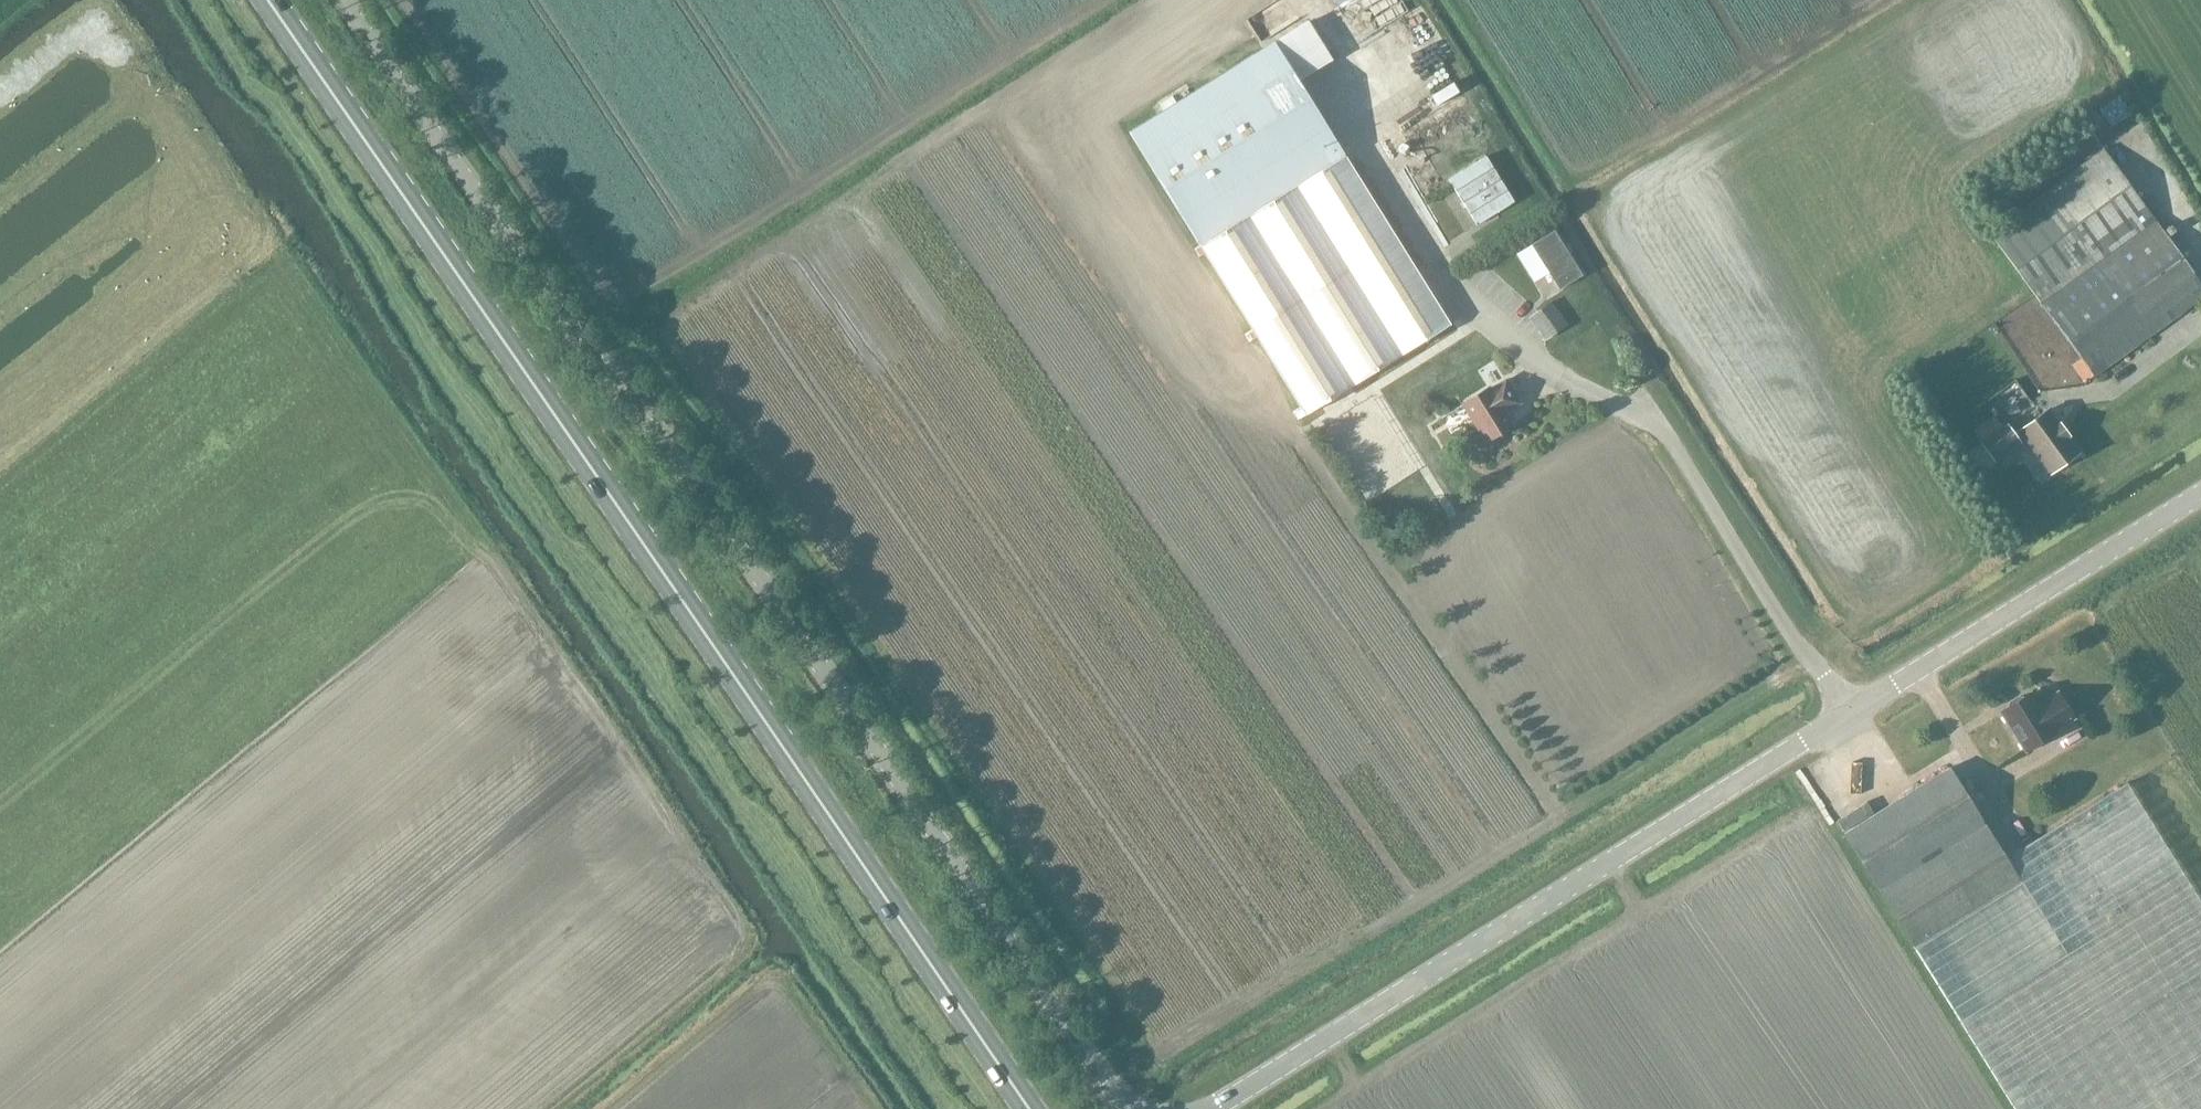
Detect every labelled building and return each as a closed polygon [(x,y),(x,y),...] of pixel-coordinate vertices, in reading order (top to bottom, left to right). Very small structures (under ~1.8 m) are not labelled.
[(1229,70),(1129,132),(1201,247),(1297,187),(1402,355),(1451,324),(1332,134),(1299,80),(1333,59),(1309,22),(1275,43),(1274,41),(1229,70)] [(1416,80),(1368,109),(1391,148),(1433,123),(1423,106),(1429,102),(1416,80)] [(2080,357),(2072,363),(2085,382),(2200,297),(2200,284),(2103,149),(1989,232),(2080,357)] [(1471,164),(1448,178),(1476,224),(1499,210),(1471,164)] [(1297,187),(1201,247),(1306,415),(1402,355),(1297,187)] [(1552,298),(1531,314),(1548,337),(1569,320),(1552,298)] [(1505,412),(1520,402),(1506,380),(1491,389),(1490,387),(1463,404),(1487,441),(1513,425),(1505,412)] [(1982,442),(1995,460),(2025,438),(2051,473),(2079,452),(2068,436),(2069,436),(2059,422),(2058,423),(2048,409),(2014,434),(2007,424),(1982,442)] [(1958,549),(1980,540),(1976,531),(1955,540),(1958,549)] [(2001,711),(2025,750),(2054,732),(2053,729),(2073,717),(2057,692),(2037,704),(2030,693),(2023,697),(2018,696),(2009,702),(2008,706),(2001,711)] [(2020,881),(2005,857),(1984,824),(1949,767),(1844,833),(1915,947),(2020,881)] [(2005,857),(2020,881),(1915,947),(2016,1108),(2200,1108),(2200,901),(2126,781),(2005,857)]
